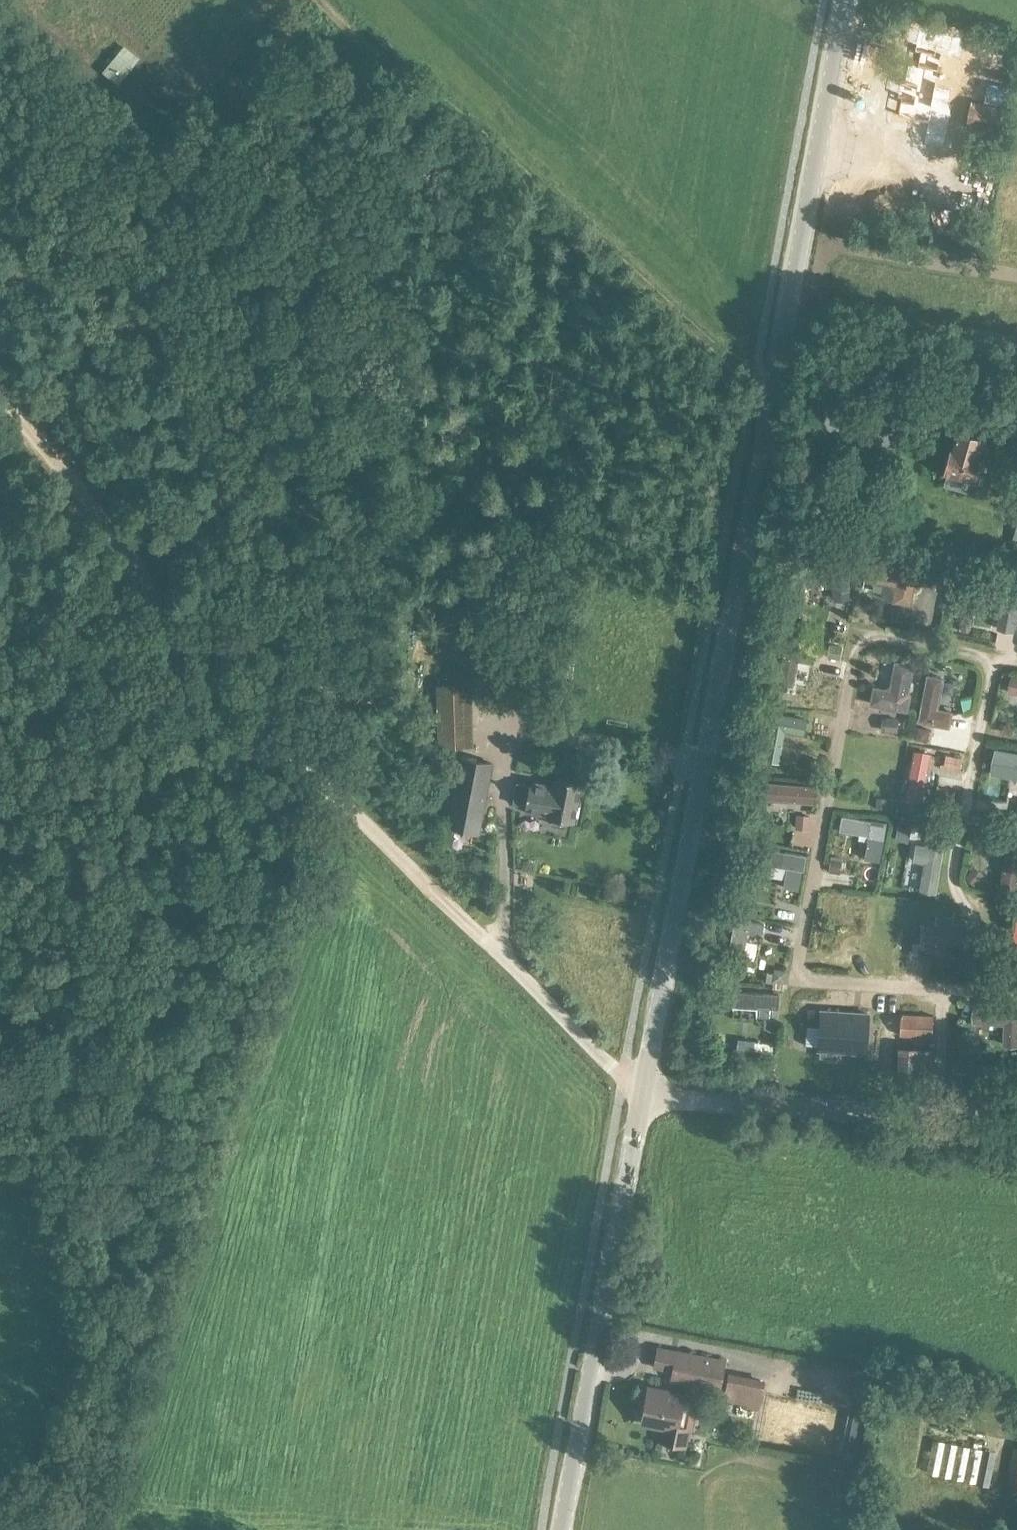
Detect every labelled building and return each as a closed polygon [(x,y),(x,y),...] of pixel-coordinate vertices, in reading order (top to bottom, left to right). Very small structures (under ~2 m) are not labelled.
[(904,80),(901,99),(897,99),(894,115),(898,115),(894,134),(924,140),(919,163),(928,165),(927,168),(932,169),(932,166),(941,167),(950,122),(946,121),(954,76),(959,77),(963,56),(916,47),(912,68),(917,69),(915,82),(904,80)] [(953,433),(941,473),(947,475),(943,486),(958,490),(961,479),(974,483),(982,457),(987,439),(971,434),(972,428),(956,424),(953,433)] [(807,569),(806,569),(808,585),(810,585),(833,581),(836,598),(850,596),(845,563),(807,569)] [(873,566),(870,580),(898,585),(895,600),(909,603),(912,587),(915,572),(916,568),(900,565),(900,569),(873,563),(873,566)] [(978,597),(1002,602),(1003,602),(998,626),(1013,629),(1016,611),(1016,589),(981,581),(980,585),(978,597)] [(787,643),(779,683),(792,685),(797,659),(798,659),(813,662),(815,651),(816,648),(787,643)] [(874,687),(872,702),(888,705),(897,707),(904,708),(905,709),(909,692),(907,692),(913,665),(911,665),(895,662),(890,690),(874,687)] [(928,675),(920,720),(948,726),(951,711),(938,709),(937,709),(943,678),(928,675)] [(1008,688),(1016,690),(1016,677),(1011,676),(1008,688)] [(774,713),(766,757),(778,759),(783,729),(804,732),(806,720),(806,719),(774,713)] [(931,751),(913,749),(906,801),(924,804),(931,751)] [(992,773),(1016,778),(1016,754),(1010,752),(997,750),(992,773)] [(461,757),(454,792),(486,798),(493,763),(461,757)] [(568,820),(574,821),(581,782),(556,777),(554,786),(531,781),(530,785),(517,782),(513,803),(526,806),(525,809),(549,814),(548,816),(554,817),(552,824),(567,827),(568,820)] [(486,798),(454,792),(448,826),(479,832),(486,798)] [(889,798),(876,797),(876,808),(888,808),(889,798)] [(843,816),(840,829),(843,830),(869,835),(865,858),(880,861),(880,858),(887,822),(886,822),(873,820),(872,822),(871,822),(843,816)] [(756,833),(797,839),(799,823),(758,818),(756,833)] [(1005,837),(999,886),(1016,888),(1016,886),(1016,839),(1005,837)] [(936,893),(944,849),(916,844),(913,860),(925,863),(920,890),(936,893)] [(805,854),(764,847),(762,861),(787,865),(783,887),(799,890),(805,854)] [(843,857),(831,855),(829,872),(841,874),(843,857)] [(763,888),(780,889),(780,877),(763,877),(763,888)] [(834,941),(840,900),(826,899),(821,940),(834,941)] [(925,941),(965,944),(966,924),(952,923),(953,916),(936,915),(935,921),(926,920),(926,926),(920,925),(919,939),(925,939),(925,941)] [(736,918),(728,959),(742,962),(747,932),(754,934),(755,930),(762,932),(764,923),(736,918)] [(733,990),(732,1005),(758,1006),(757,1016),(764,1017),(769,1017),(770,1007),(778,1008),(779,993),(733,990)] [(973,1005),(972,1019),(1004,1022),(1003,1042),(1016,1043),(1016,1041),(1016,1008),(973,1005)] [(820,1008),(819,1026),(818,1045),(817,1051),(820,1051),(820,1057),(841,1058),(842,1053),(868,1054),(871,1011),(820,1008)] [(900,1035),(933,1037),(934,1014),(901,1012),(900,1035)] [(897,1045),(896,1077),(934,1080),(936,1047),(897,1045)] [(677,1353),(675,1364),(690,1367),(687,1384),(689,1384),(686,1398),(686,1400),(693,1401),(699,1402),(702,1387),(707,1387),(712,1360),(677,1353)] [(712,1360),(707,1387),(721,1390),(726,1363),(712,1360)] [(674,1372),(672,1381),(687,1384),(690,1367),(675,1364),(674,1372)] [(759,1409),(765,1379),(729,1372),(724,1398),(747,1402),(746,1406),(759,1409)] [(641,1406),(640,1412),(643,1416),(643,1418),(665,1422),(662,1439),(684,1444),(684,1443),(679,1441),(682,1426),(691,1428),(694,1412),(691,1411),(693,1401),(686,1400),(686,1398),(648,1390),(645,1403),(641,1406)] [(857,1449),(859,1449),(861,1449),(867,1414),(863,1413),(848,1411),(842,1446),(847,1447),(857,1449)] [(857,1449),(847,1447),(845,1457),(857,1459),(859,1449),(857,1449)]
